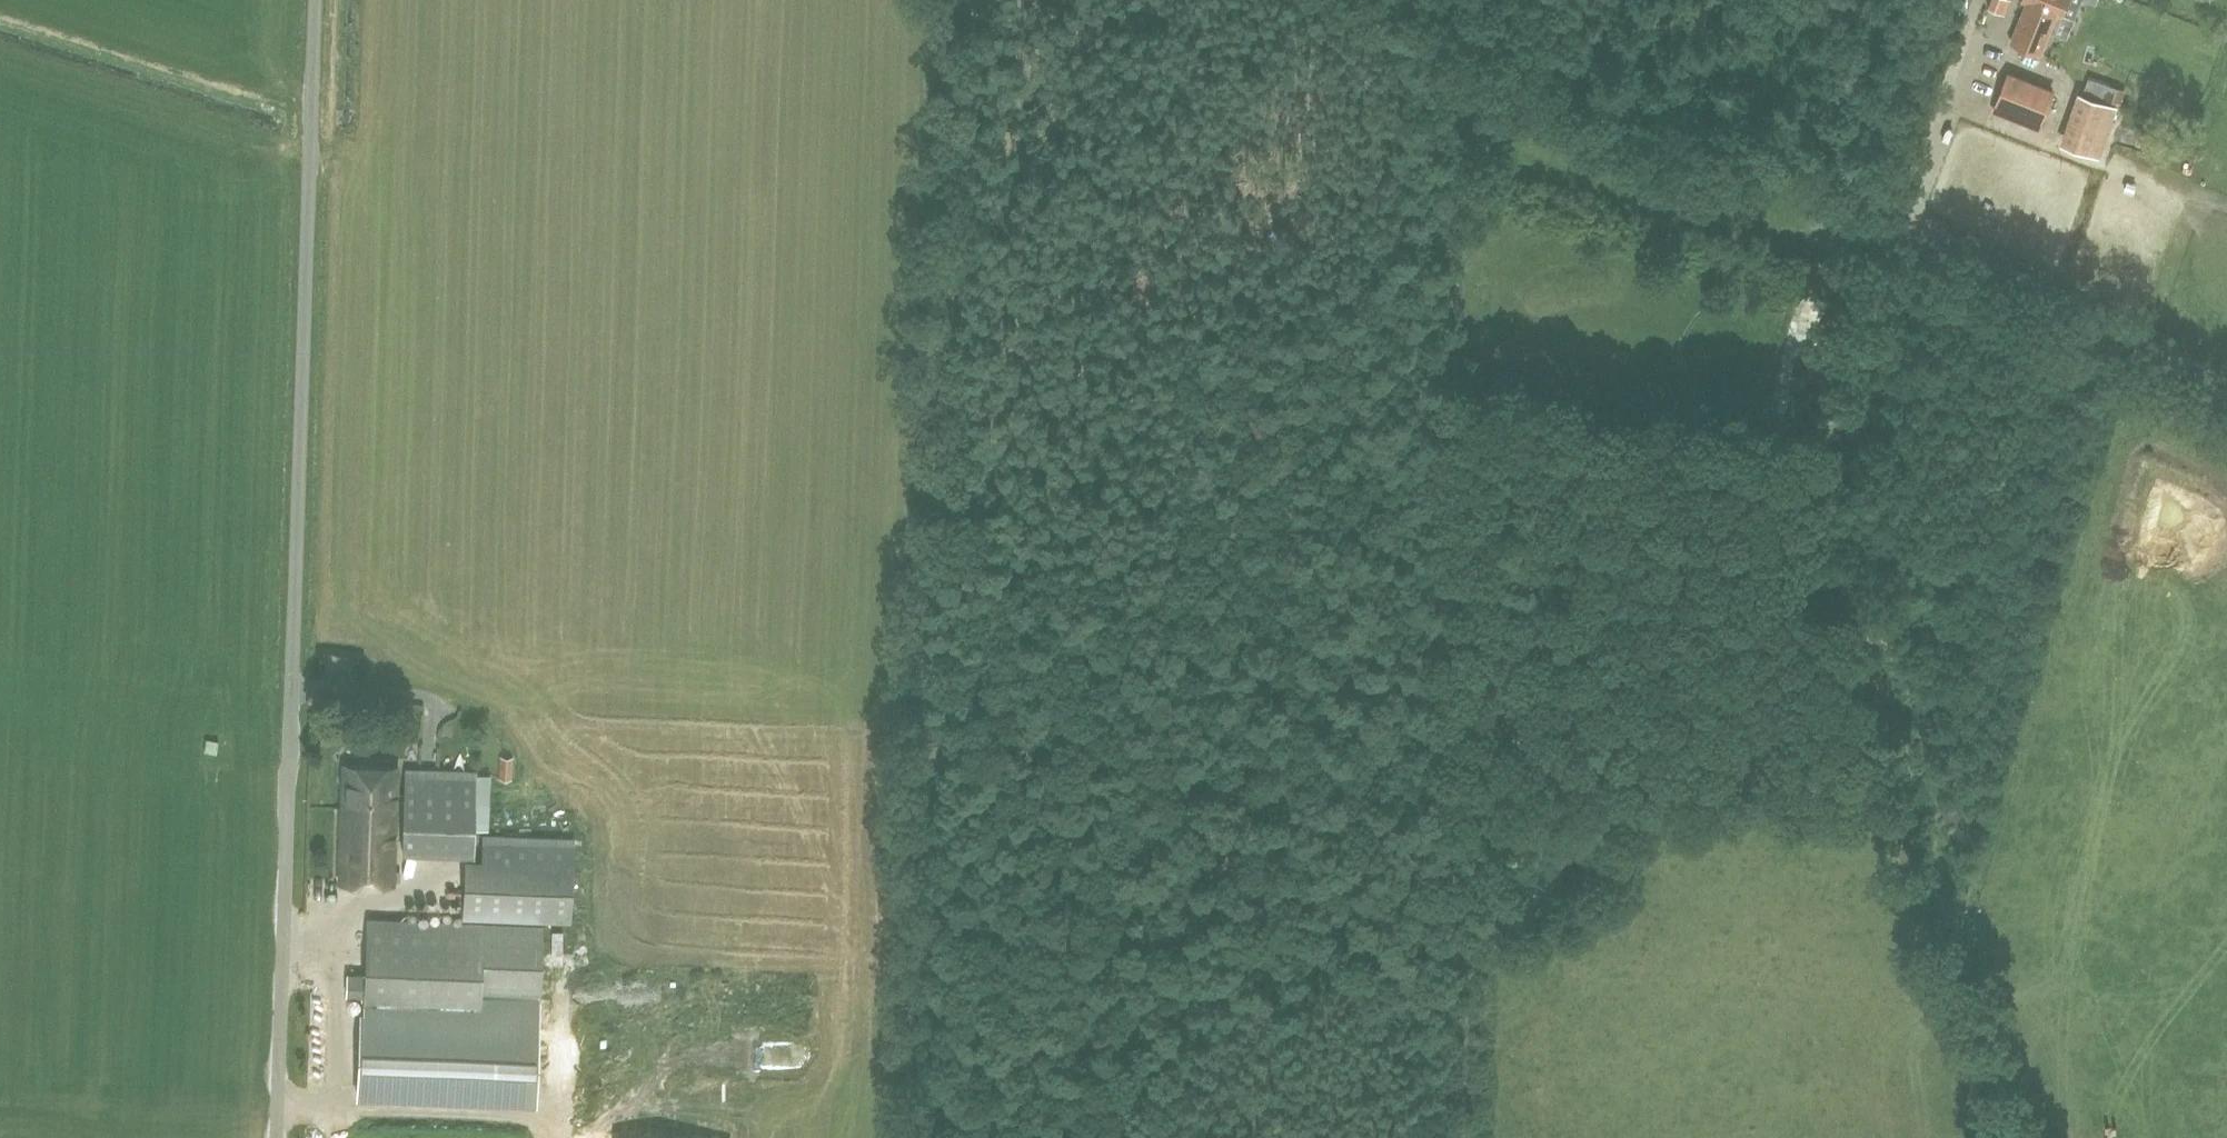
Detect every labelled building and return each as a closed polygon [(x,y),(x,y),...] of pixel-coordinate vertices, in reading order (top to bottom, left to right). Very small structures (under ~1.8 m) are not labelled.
[(1993,6),(2010,14),(2017,0),(1996,0),(1993,6)] [(2066,0),(2023,0),(2022,1),(2027,3),(2012,40),(2040,52),(2055,14),(2060,15),(2066,0)] [(2038,127),(2051,94),(2006,76),(1993,110),(2038,127)] [(2118,87),(2089,77),(2084,90),(2113,100),(2118,87)] [(2099,157),(2118,105),(2078,91),(2059,142),(2099,157)] [(393,883),(396,766),(345,765),(341,881),(393,883)] [(474,853),(476,769),(406,767),(403,851),(474,853)] [(570,921),(573,838),(482,834),(481,858),(466,858),(463,917),(570,921)] [(539,997),(542,924),(367,918),(365,976),(347,976),(346,998),(365,999),(364,1012),(479,1017),(480,995),(539,997)] [(535,1109),(539,997),(480,995),(479,1017),(364,1012),(361,1103),(535,1109)]
